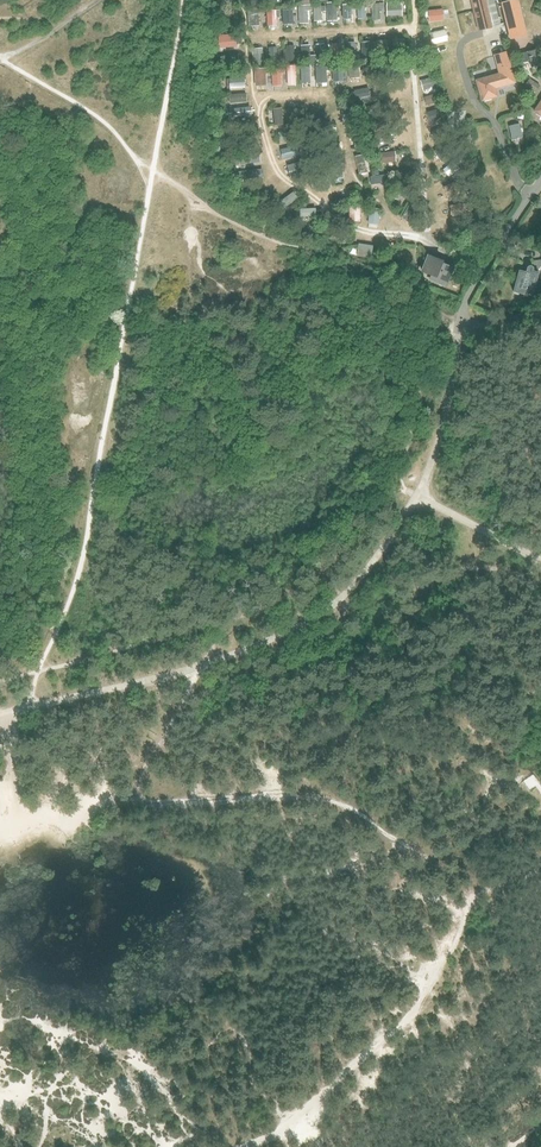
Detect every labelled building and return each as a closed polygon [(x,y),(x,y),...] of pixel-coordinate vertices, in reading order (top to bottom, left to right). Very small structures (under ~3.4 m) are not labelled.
[(477,31),(492,28),(492,26),(499,24),(494,0),(470,0),(477,31)] [(501,3),(510,38),(525,34),(516,0),(512,0),(501,3)] [(386,1),(386,15),(402,15),(402,4),(401,5),(401,1),(386,1)] [(326,2),(327,21),(337,20),(336,7),(341,7),(340,2),(326,2)] [(356,2),(357,19),(366,18),(365,9),(369,9),(369,2),(356,2)] [(384,3),(371,4),(371,18),(380,17),(379,10),(384,10),(384,3)] [(308,10),(311,10),(311,4),(298,5),(299,23),(308,23),(308,10)] [(351,9),(354,9),(354,4),(342,4),(343,19),(351,18),(351,9)] [(322,20),(321,13),(326,13),(326,5),(313,6),(314,21),(322,20)] [(258,12),(265,12),(264,6),(252,6),(252,8),(248,9),(248,26),(259,26),(258,12)] [(276,13),(280,13),(280,7),(275,7),(275,10),(266,10),(267,25),(276,25),(276,13)] [(282,9),(283,24),(293,24),(292,9),(282,9)] [(428,17),(429,22),(443,20),(441,9),(424,11),(424,17),(428,17)] [(221,20),(237,21),(238,11),(222,10),(221,20)] [(429,33),(432,44),(447,40),(445,29),(429,33)] [(234,33),(229,34),(218,35),(219,48),(237,46),(236,36),(234,36),(234,33)] [(392,39),(392,54),(405,54),(405,39),(392,39)] [(376,40),(377,57),(387,57),(387,40),(376,40)] [(361,41),(362,60),(376,58),(376,53),(371,53),(371,41),(361,41)] [(347,58),(347,60),(361,60),(361,55),(356,56),(355,42),(345,42),(345,58),(347,58)] [(315,44),(317,61),(329,60),(328,56),(325,56),(324,43),(315,44)] [(331,43),(331,60),(340,59),(339,43),(331,43)] [(288,60),(294,60),(294,45),(285,45),(285,49),(282,49),(283,63),(288,63),(288,60)] [(300,45),(301,63),(316,63),(316,55),(310,55),(310,45),(300,45)] [(282,60),(277,60),(276,46),(268,47),(269,64),(282,64),(282,60)] [(252,48),(253,65),(264,64),(262,47),(252,48)] [(528,52),(521,54),(523,63),(530,61),(532,68),(533,68),(534,69),(538,68),(539,66),(540,65),(537,50),(528,52)] [(477,81),(483,99),(496,95),(494,88),(514,82),(506,52),(495,56),(500,74),(477,81)] [(202,55),(203,68),(214,67),(212,53),(202,55)] [(220,56),(222,66),(239,64),(238,54),(220,56)] [(383,63),(384,75),(401,74),(400,62),(383,63)] [(418,65),(419,73),(431,71),(429,62),(418,65)] [(366,64),(368,79),(376,78),(374,63),(366,64)] [(343,79),(342,71),(347,70),(346,64),(331,65),(332,80),(343,79)] [(362,64),(358,64),(347,66),(349,78),(360,77),(359,71),(363,70),(362,64)] [(287,65),(287,85),(295,85),(295,65),(287,65)] [(300,67),(301,83),(310,82),(309,66),(300,67)] [(315,66),(316,83),(327,82),(326,66),(315,66)] [(254,68),(255,86),(266,85),(265,73),(269,73),(269,68),(265,68),(254,68)] [(285,68),(271,69),(272,85),(282,84),(281,74),(285,73),(285,69),(285,68)] [(431,88),(437,86),(434,76),(420,80),(422,89),(431,87),(431,88)] [(226,78),(227,88),(245,87),(244,77),(226,78)] [(525,85),(535,91),(538,86),(529,80),(525,85)] [(354,90),(356,99),(370,96),(368,87),(354,90)] [(237,102),(246,101),(245,92),(231,93),(232,94),(228,94),(229,103),(232,102),(232,103),(237,102)] [(423,96),(426,105),(439,101),(436,92),(423,96)] [(365,107),(367,115),(368,118),(373,117),(372,114),(381,112),(379,104),(365,107)] [(228,109),(229,117),(251,115),(250,107),(228,109)] [(273,108),(274,125),(283,124),(282,107),(273,108)] [(288,107),(289,123),(298,122),(297,107),(288,107)] [(304,124),(314,128),(320,112),(311,108),(304,124)] [(426,111),(430,121),(442,117),(439,108),(426,111)] [(345,114),(349,128),(356,126),(352,112),(345,114)] [(447,116),(449,126),(463,123),(462,114),(447,116)] [(369,121),(371,129),(386,126),(385,118),(369,121)] [(237,123),(238,133),(252,132),(251,122),(237,123)] [(508,126),(512,139),(522,137),(521,132),(523,131),(522,128),(520,128),(519,123),(508,126)] [(330,125),(311,131),(314,140),(333,134),(330,125)] [(448,133),(445,126),(432,131),(435,138),(448,133)] [(278,132),(279,141),(294,138),(292,130),(278,132)] [(352,134),(355,149),(362,147),(359,132),(352,134)] [(372,135),(373,143),(392,140),(391,132),(372,135)] [(240,139),(241,148),(255,146),(255,137),(240,139)] [(300,140),(305,158),(314,156),(310,137),(300,140)] [(433,150),(439,159),(457,147),(451,138),(433,150)] [(338,142),(317,145),(318,154),(339,150),(338,142)] [(280,149),(282,159),(298,155),(296,145),(280,149)] [(395,151),(382,152),(379,152),(381,163),(396,161),(395,151)] [(236,155),(237,165),(259,161),(258,152),(236,155)] [(465,152),(442,169),(449,178),(472,161),(465,152)] [(355,156),(359,174),(367,172),(363,154),(355,156)] [(331,159),(334,178),(343,177),(340,158),(331,159)] [(286,165),(290,177),(305,173),(302,160),(286,165)] [(238,172),(239,180),(263,177),(262,169),(238,172)] [(324,170),(310,172),(311,183),(325,181),(324,170)] [(368,177),(370,184),(389,182),(388,174),(368,177)] [(462,179),(443,187),(447,198),(466,191),(462,179)] [(394,186),(395,198),(404,198),(404,186),(394,186)] [(278,202),(282,209),(298,197),(293,191),(278,202)] [(411,201),(402,217),(409,221),(418,206),(411,201)] [(470,203),(449,205),(451,217),(471,215),(470,203)] [(349,206),(349,221),(360,221),(360,206),(349,206)] [(299,208),(300,217),(316,216),(316,207),(299,208)] [(368,223),(378,224),(380,208),(370,207),(368,223)] [(449,224),(451,234),(471,231),(470,221),(449,224)] [(330,235),(347,241),(349,234),(332,228),(330,235)] [(437,282),(447,286),(454,268),(441,263),(442,262),(429,256),(422,272),(439,278),(437,282)] [(513,292),(523,295),(524,292),(533,294),(539,273),(538,272),(539,267),(540,266),(540,260),(535,261),(533,269),(533,268),(532,267),(531,266),(530,266),(527,268),(526,272),(519,270),(513,292)]
